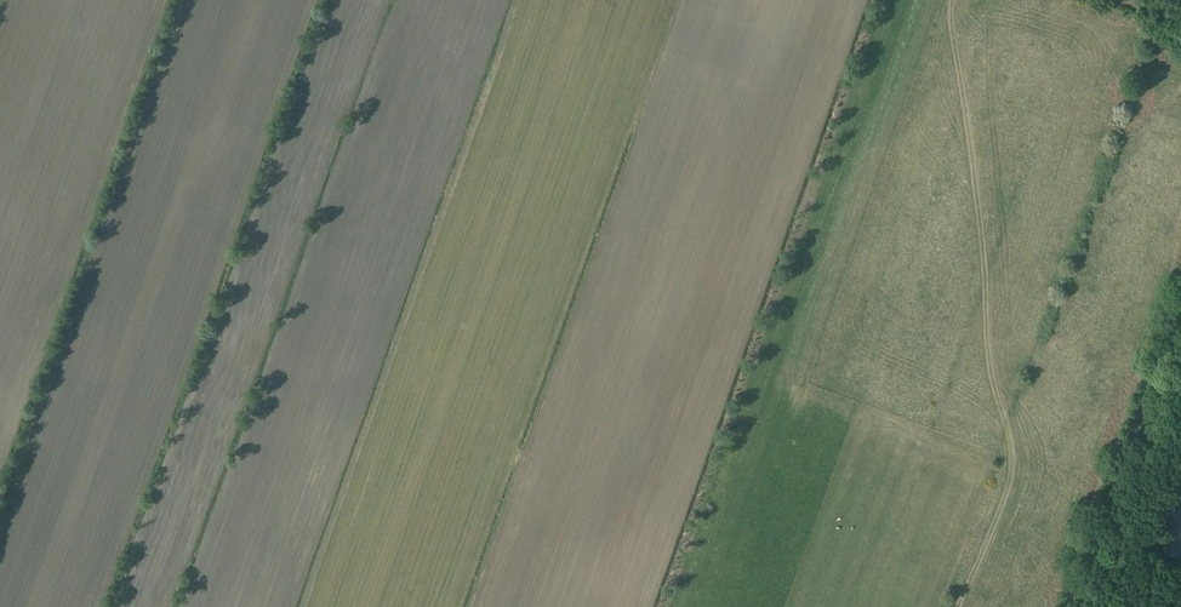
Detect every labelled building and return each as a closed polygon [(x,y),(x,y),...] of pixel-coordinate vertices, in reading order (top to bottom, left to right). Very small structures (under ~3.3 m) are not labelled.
[(1180,556),(1180,498),(1163,550),(1180,556)]
